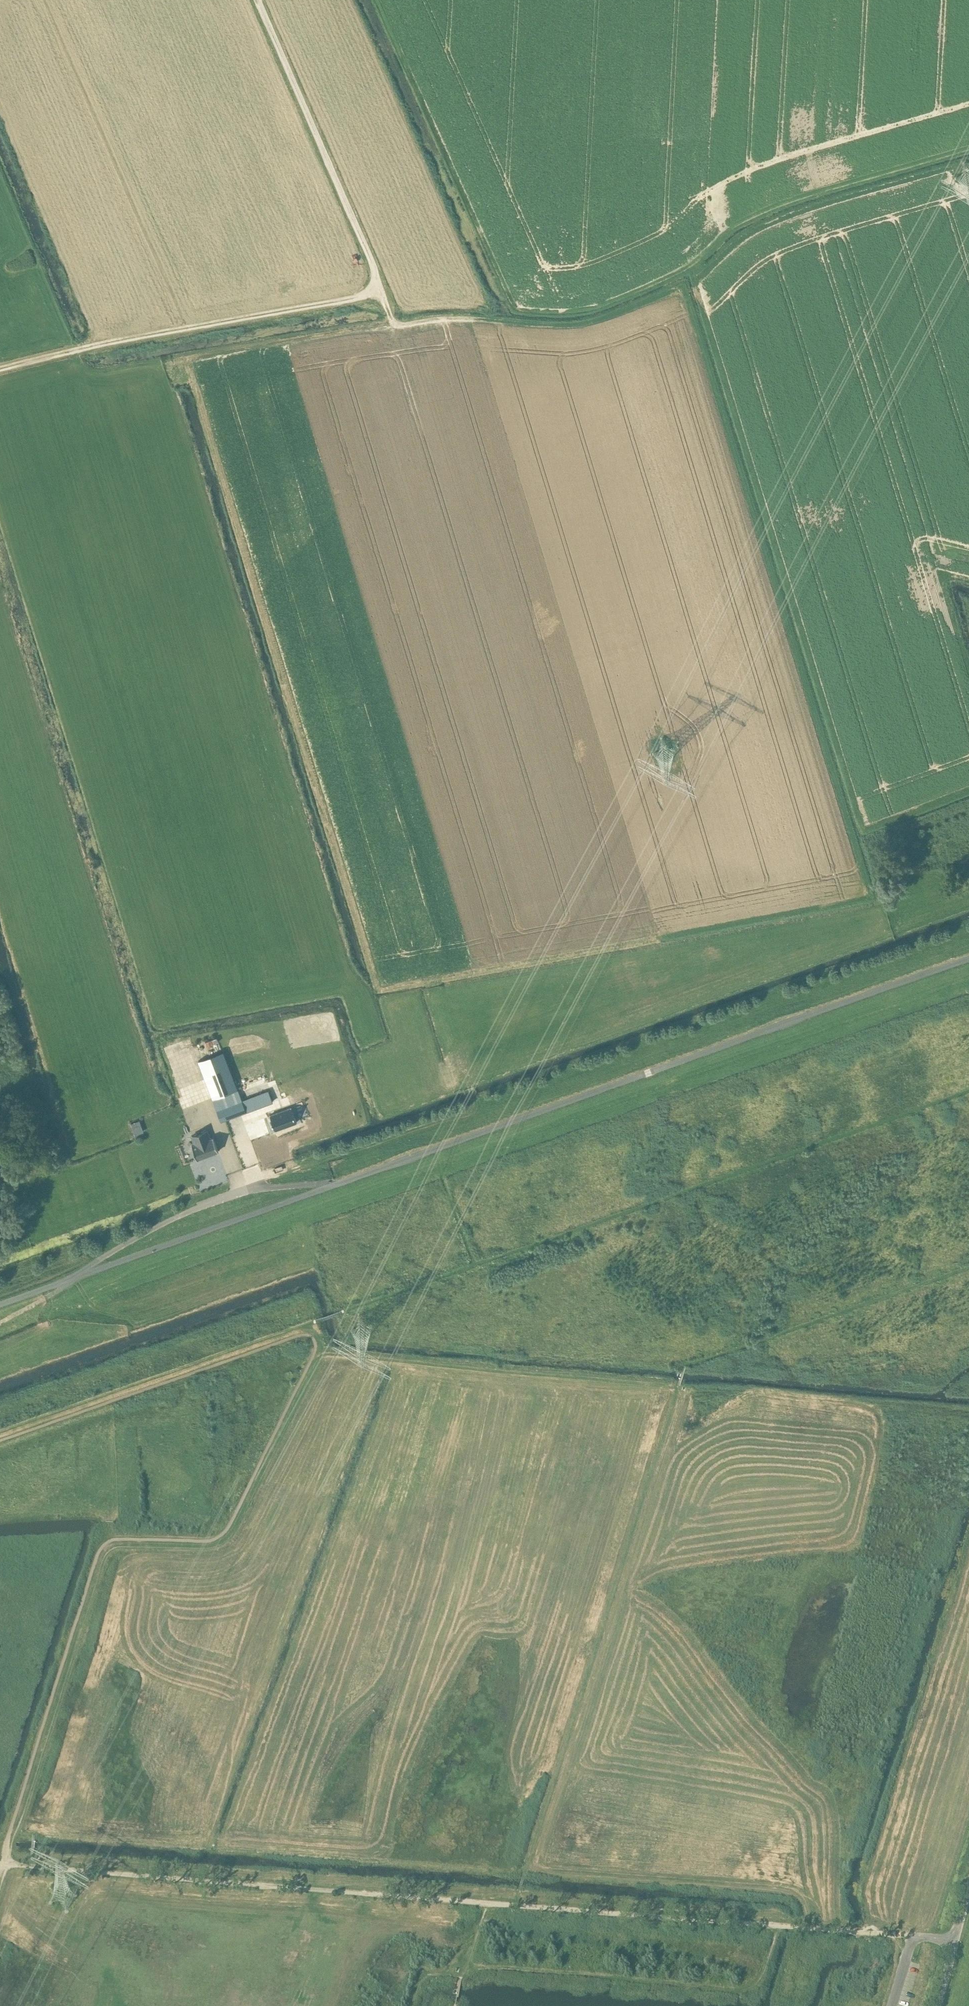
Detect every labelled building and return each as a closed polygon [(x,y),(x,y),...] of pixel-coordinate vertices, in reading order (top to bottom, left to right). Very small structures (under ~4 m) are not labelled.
[(243,1113),(273,1102),(268,1090),(242,1100),(239,1093),(238,1090),(223,1051),(198,1060),(213,1099),(221,1121),(230,1118),(235,1116),(243,1113)] [(276,1130),(297,1122),(292,1107),(270,1115),(276,1130)] [(144,1131),(140,1120),(131,1123),(135,1134),(144,1131)] [(206,1130),(192,1135),(196,1144),(192,1145),(197,1159),(218,1151),(213,1137),(209,1139),(206,1130)]
